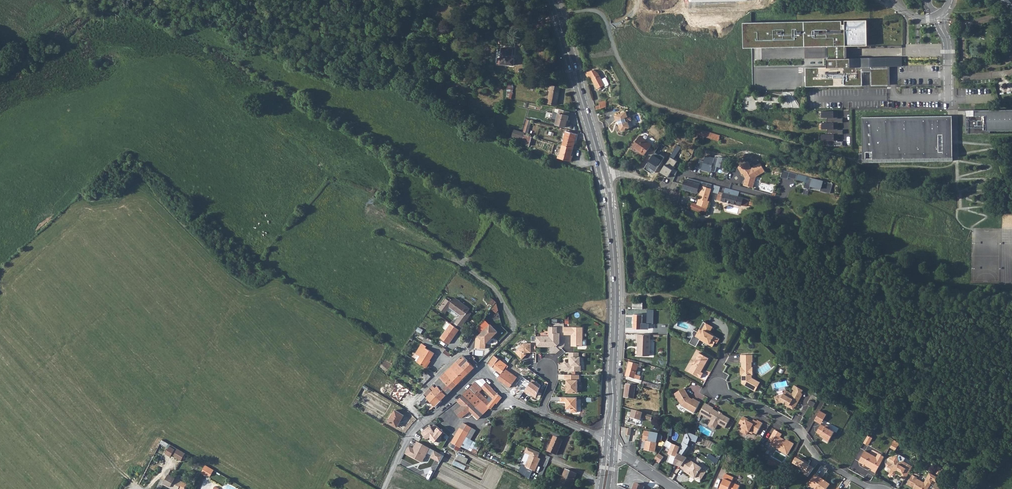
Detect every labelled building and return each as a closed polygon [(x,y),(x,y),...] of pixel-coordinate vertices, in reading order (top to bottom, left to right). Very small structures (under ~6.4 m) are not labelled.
[(867,20),(751,22),(752,47),(805,46),(828,46),(828,58),(828,59),(827,59),(827,65),(828,65),(828,67),(806,67),(806,87),(862,86),(862,72),(869,71),(869,67),(871,67),(871,85),(888,85),(888,67),(902,66),(902,57),(846,58),(842,58),(842,46),(846,45),(867,45),(867,20)] [(805,46),(805,58),(828,58),(828,46),(805,46)] [(502,48),(500,64),(513,65),(514,59),(512,59),(513,49),(502,48)] [(596,71),(585,73),(588,77),(590,76),(597,88),(604,85),(601,79),(598,72),(596,71)] [(545,97),(544,102),(557,105),(560,87),(545,84),(544,87),(550,88),(548,98),(545,97)] [(557,119),(556,124),(567,127),(568,122),(567,122),(569,112),(559,109),(558,113),(557,119)] [(974,110),(974,115),(966,116),(966,131),(968,131),(968,133),(990,133),(990,131),(1011,130),(1011,110),(974,110)] [(837,111),(821,111),(822,117),(827,117),(827,123),(822,123),(822,129),(827,129),(827,134),(822,134),(822,141),(827,140),(827,142),(827,146),(842,145),(842,141),(837,141),(837,140),(838,140),(838,134),(842,134),(842,130),(837,130),(837,128),(838,128),(838,123),(842,122),(842,118),(837,118),(837,117),(838,117),(837,111)] [(626,112),(615,117),(617,122),(619,121),(620,125),(620,126),(622,132),(631,128),(629,123),(632,121),(629,114),(627,115),(626,112)] [(948,144),(948,116),(862,117),(863,162),(952,160),(952,143),(948,144)] [(700,128),(697,140),(703,142),(705,137),(719,140),(721,134),(700,128)] [(566,131),(562,144),(573,147),(575,143),(575,144),(578,134),(566,131)] [(643,138),(639,135),(632,146),(644,154),(651,144),(643,138)] [(573,147),(562,144),(559,158),(571,161),(573,152),(572,152),(573,147)] [(669,155),(658,172),(664,176),(665,174),(668,176),(669,174),(668,173),(669,171),(676,175),(678,170),(674,168),(675,166),(674,165),(677,160),(669,155)] [(711,171),(715,158),(705,156),(704,161),(700,160),(698,168),(702,169),(702,170),(711,172),(711,171)] [(727,159),(719,157),(719,158),(715,157),(715,158),(711,171),(715,172),(717,165),(724,167),(723,172),(729,173),(731,164),(726,162),(727,159)] [(745,179),(744,185),(753,187),(756,177),(764,173),(759,165),(750,169),(747,163),(737,168),(741,175),(742,174),(745,179)] [(832,184),(797,174),(796,179),(806,182),(804,188),(810,190),(811,187),(819,189),(821,191),(829,193),(832,184)] [(703,182),(689,178),(689,180),(700,183),(700,186),(703,187),(703,186),(711,189),(712,184),(703,182)] [(684,185),(682,189),(697,193),(698,191),(700,186),(700,183),(689,180),(686,179),(685,179),(684,185)] [(711,189),(703,186),(703,187),(701,192),(697,204),(692,203),(690,209),(705,214),(709,201),(708,201),(712,189),(711,189)] [(719,191),(717,199),(741,205),(747,206),(749,199),(738,197),(739,191),(726,188),(724,192),(719,191)] [(488,297),(487,298),(487,300),(487,301),(489,302),(488,303),(493,306),(496,302),(491,298),(491,299),(490,297),(488,297)] [(439,309),(445,314),(449,307),(461,315),(456,323),(462,327),(467,319),(465,318),(470,309),(455,298),(452,303),(446,299),(439,309)] [(634,314),(633,328),(648,328),(648,323),(642,322),(642,315),(634,314)] [(712,327),(703,322),(697,332),(694,330),(692,333),(693,335),(689,342),(695,346),(699,339),(708,344),(709,343),(713,345),(715,342),(717,343),(719,338),(709,333),(712,327)] [(451,324),(441,338),(449,344),(459,330),(451,324)] [(485,349),(485,343),(497,332),(490,324),(478,336),(478,341),(476,341),(475,348),(485,349)] [(536,342),(536,346),(556,346),(559,343),(559,333),(557,333),(557,327),(549,327),(549,336),(536,336),(536,342)] [(583,327),(565,327),(565,334),(573,335),(573,336),(572,336),(571,346),(583,346),(583,327)] [(650,334),(638,334),(637,355),(649,356),(650,334)] [(522,359),(529,352),(536,352),(536,350),(536,346),(536,342),(531,342),(531,343),(524,343),(519,348),(520,349),(516,352),(522,359)] [(417,362),(425,367),(429,360),(430,360),(434,353),(425,348),(426,346),(422,343),(415,353),(420,356),(417,362)] [(439,349),(451,357),(453,354),(452,353),(441,346),(439,349)] [(579,352),(569,352),(569,357),(571,356),(571,363),(569,363),(565,363),(565,371),(579,371),(579,365),(581,365),(581,361),(582,360),(582,358),(581,356),(579,356),(579,352)] [(688,370),(700,377),(702,372),(700,371),(701,369),(708,357),(698,352),(688,370)] [(752,354),(739,355),(740,362),(741,362),(741,367),(740,367),(740,375),(741,375),(741,383),(755,391),(760,382),(752,377),(752,374),(752,366),(751,366),(751,361),(752,361),(752,354)] [(457,361),(462,366),(468,361),(463,356),(457,361)] [(494,356),(488,364),(501,373),(497,379),(510,387),(517,378),(506,370),(508,366),(494,356)] [(445,373),(451,378),(457,384),(468,373),(462,366),(457,361),(445,373)] [(462,366),(468,373),(474,367),(468,361),(462,366)] [(629,362),(625,375),(639,380),(640,376),(635,374),(638,364),(629,362)] [(440,378),(445,383),(451,378),(445,373),(440,378)] [(580,374),(565,374),(565,380),(567,380),(567,392),(578,392),(578,378),(580,378),(580,374)] [(435,383),(441,389),(446,384),(445,383),(440,378),(435,383)] [(446,384),(452,390),(457,384),(451,378),(445,383),(446,384)] [(535,398),(540,386),(532,380),(523,392),(527,394),(527,393),(535,398)] [(642,380),(640,384),(659,390),(660,386),(642,380)] [(475,394),(482,400),(488,406),(498,394),(494,390),(486,382),(483,385),(487,389),(485,391),(491,397),(488,400),(479,392),(478,392),(477,391),(475,394)] [(430,389),(441,400),(447,395),(441,389),(435,383),(430,389)] [(441,389),(447,395),(452,390),(446,384),(441,389)] [(626,384),(624,397),(633,398),(635,386),(626,384)] [(469,388),(475,394),(477,391),(475,388),(472,385),(469,388)] [(463,395),(476,407),(482,400),(475,394),(469,388),(463,395)] [(683,388),(674,394),(681,406),(693,413),(699,402),(692,398),(692,399),(689,398),(683,388)] [(415,403),(418,406),(422,402),(423,404),(425,403),(431,409),(435,406),(441,400),(430,389),(425,394),(423,396),(415,403)] [(792,393),(785,390),(783,394),(775,396),(776,402),(782,401),(786,403),(787,402),(789,403),(788,406),(792,408),(794,405),(795,406),(802,393),(800,392),(794,389),(792,393)] [(488,406),(490,407),(491,408),(496,403),(497,403),(502,398),(498,394),(488,406)] [(462,405),(455,411),(460,417),(462,417),(468,411),(470,413),(476,407),(463,395),(457,401),(462,405)] [(577,397),(561,397),(560,401),(567,401),(567,408),(570,408),(570,412),(577,412),(577,397)] [(476,407),(482,413),(484,414),(490,407),(488,406),(482,400),(476,407)] [(702,415),(711,420),(708,425),(709,427),(713,429),(715,429),(718,424),(724,428),(729,419),(712,409),(712,408),(708,405),(705,411),(701,409),(699,413),(702,415)] [(470,413),(473,416),(479,415),(482,413),(476,407),(470,413)] [(388,420),(397,426),(404,414),(396,409),(388,420)] [(651,419),(652,414),(633,409),(631,417),(640,420),(641,417),(651,419)] [(818,414),(815,418),(822,422),(826,414),(820,410),(818,414)] [(743,416),(739,423),(742,425),(741,428),(742,429),(741,430),(742,432),(745,434),(747,433),(748,432),(752,434),(753,432),(756,434),(762,423),(757,420),(757,422),(753,420),(752,421),(751,420),(750,421),(743,416)] [(460,428),(468,433),(471,428),(464,424),(463,423),(460,428)] [(821,424),(816,432),(824,437),(823,438),(828,441),(834,431),(829,429),(831,427),(826,424),(825,426),(821,424)] [(430,426),(423,431),(424,432),(422,433),(426,439),(430,437),(434,442),(444,432),(435,425),(431,428),(430,426)] [(460,428),(452,443),(456,446),(454,449),(458,451),(460,447),(468,433),(460,428)] [(774,430),(768,441),(770,442),(770,444),(770,446),(773,447),(774,447),(778,449),(779,450),(787,455),(793,444),(786,439),(785,440),(780,437),(781,434),(774,430)] [(662,441),(662,437),(661,435),(658,434),(645,431),(643,441),(646,442),(645,451),(655,453),(657,442),(659,442),(662,441)] [(687,432),(685,438),(680,448),(674,464),(681,468),(687,459),(687,458),(684,457),(690,447),(688,446),(690,440),(696,443),(698,437),(689,434),(687,432)] [(872,438),(867,435),(863,443),(868,445),(872,438)] [(547,451),(556,455),(562,440),(554,437),(547,451)] [(672,445),(667,440),(664,445),(671,450),(667,462),(673,464),(680,448),(672,445)] [(897,450),(900,443),(894,440),(891,447),(897,450)] [(417,441),(414,446),(415,447),(414,449),(409,446),(405,454),(420,462),(422,462),(427,453),(432,456),(430,458),(439,463),(443,456),(417,441)] [(172,453),(171,455),(181,461),(185,453),(176,447),(172,453)] [(540,453),(527,448),(525,453),(530,455),(525,468),(535,472),(540,459),(538,458),(540,453)] [(870,470),(875,472),(882,460),(876,457),(865,450),(859,461),(871,468),(870,470)] [(459,454),(457,459),(467,464),(469,459),(459,454)] [(658,454),(654,460),(659,463),(663,457),(658,454)] [(900,477),(905,480),(910,470),(909,469),(911,465),(904,461),(905,458),(900,455),(889,458),(890,462),(886,463),(887,468),(888,467),(889,472),(888,472),(889,477),(895,476),(894,471),(897,470),(902,473),(900,477)] [(684,471),(691,477),(692,476),(695,478),(696,477),(700,481),(706,473),(701,470),(702,469),(691,461),(690,462),(687,459),(681,468),(684,471)] [(766,464),(774,467),(777,462),(768,459),(766,464)] [(201,473),(206,476),(207,475),(210,476),(213,470),(205,465),(201,473)] [(907,484),(916,488),(928,488),(933,480),(936,481),(943,469),(939,466),(933,475),(930,472),(924,482),(917,478),(917,477),(912,475),(907,484)] [(568,488),(570,488),(576,473),(566,469),(559,485),(568,488)] [(170,487),(175,488),(184,488),(187,484),(168,474),(163,484),(170,488),(170,487)] [(740,486),(732,482),(734,478),(725,474),(722,479),(724,480),(719,488),(738,488),(740,486)] [(815,475),(808,485),(812,487),(814,487),(816,488),(826,488),(829,484),(826,482),(824,482),(823,481),(823,480),(815,475)]
